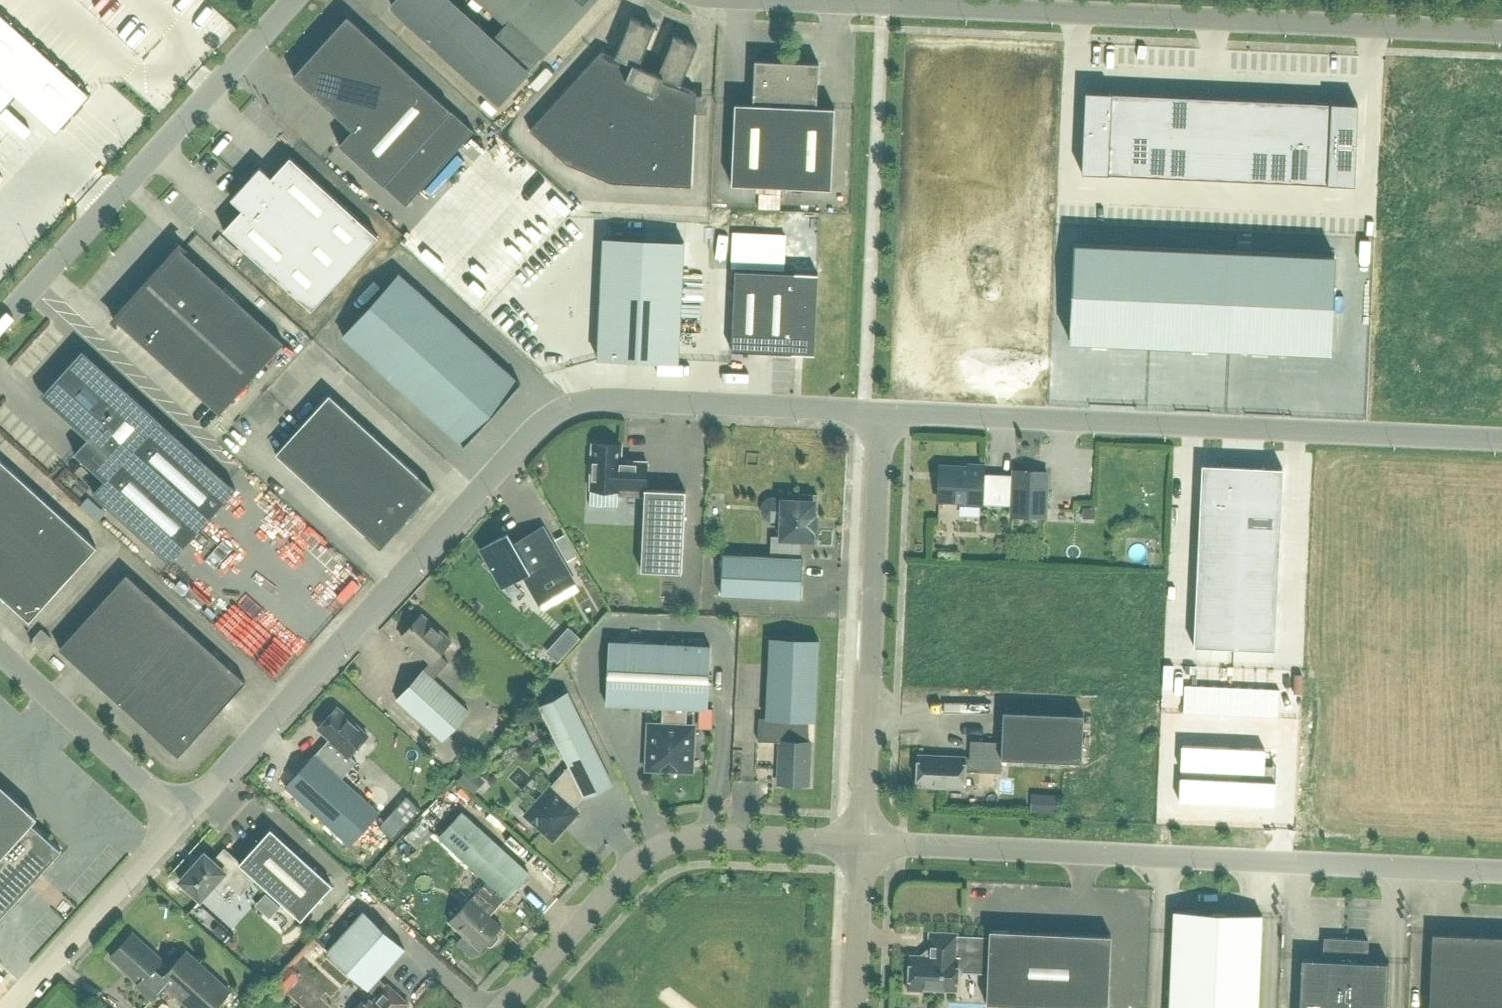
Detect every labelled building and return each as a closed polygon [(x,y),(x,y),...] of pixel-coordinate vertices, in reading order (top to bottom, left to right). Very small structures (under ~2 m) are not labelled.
[(510,19),(491,39),(448,0),(396,0),(391,5),(499,103),(592,0),(489,0),(510,19)] [(0,81),(57,132),(91,94),(0,12),(0,81)] [(345,150),(384,185),(452,110),(347,15),(293,75),(352,129),(339,144),(345,150)] [(601,50),(529,130),(567,163),(612,182),(691,186),(695,90),(681,84),(697,46),(673,35),(657,73),(639,65),(655,28),(631,17),(615,56),(601,50)] [(816,106),(818,63),(755,60),(753,104),(735,103),(731,184),(831,188),(835,107),(816,106)] [(1086,90),(1082,170),(1354,183),(1358,103),(1086,90)] [(260,167),(231,199),(242,209),(223,230),(311,310),(379,236),(290,156),(271,177),(260,167)] [(679,363),(684,242),(603,238),(598,359),(679,363)] [(1335,255),(1074,243),(1069,340),(1330,352),(1335,255)] [(181,245),(147,282),(252,377),(284,342),(182,249),(183,248),(181,245)] [(814,354),(818,273),(735,270),(731,350),(802,353),(814,354)] [(343,336),(464,446),(521,383),(399,273),(343,336)] [(220,413),(252,377),(147,282),(114,319),(117,322),(118,321),(220,413)] [(170,562),(236,488),(227,481),(83,349),(41,395),(88,438),(74,452),(104,479),(93,492),(170,562)] [(329,394),(303,424),(325,444),(352,414),(329,394)] [(325,444),(347,464),(374,434),(352,414),(325,444)] [(298,474),(325,444),(303,424),(276,453),(298,474)] [(434,489),(374,434),(347,464),(407,518),(434,489)] [(660,571),(682,572),(685,490),(646,489),(647,461),(625,460),(621,457),(622,444),(592,443),(590,489),(618,490),(618,495),(645,496),(641,570),(660,571)] [(347,464),(325,444),(298,474),(320,494),(347,464)] [(52,506),(0,459),(0,564),(52,506)] [(380,548),(407,518),(347,464),(320,494),(380,548)] [(940,466),(938,499),(957,500),(957,503),(982,504),(1012,505),(1012,515),(1044,517),(1045,507),(1047,472),(1014,470),(1014,474),(983,473),(983,465),(968,464),(968,467),(940,466)] [(1275,649),(1283,468),(1202,464),(1194,646),(1275,649)] [(770,519),(781,519),(780,536),(772,536),(771,557),(722,554),(721,594),(801,597),(803,558),(800,558),(800,539),(812,539),(813,529),(816,529),(816,517),(813,517),(814,509),(817,509),(817,494),(799,494),(798,500),(782,499),(771,499),(766,501),(764,506),(763,511),(766,516),(770,519)] [(0,564),(0,594),(29,621),(96,546),(52,506),(0,564)] [(543,526),(513,543),(507,533),(480,548),(502,586),(523,574),(539,602),(575,582),(543,526)] [(127,573),(59,648),(178,756),(246,681),(127,573)] [(430,662),(397,699),(442,740),(469,710),(434,678),(448,662),(439,654),(451,640),(421,613),(401,636),(430,662)] [(31,640),(40,649),(41,649),(51,637),(42,628),(31,640)] [(758,740),(780,741),(780,740),(808,741),(809,721),(815,721),(819,639),(770,637),(768,664),(768,671),(766,718),(759,717),(758,740)] [(609,641),(606,703),(662,705),(661,725),(649,724),(647,767),(691,769),(693,726),(686,726),(687,707),(708,708),(710,646),(609,641)] [(1279,689),(1184,685),(1183,713),(1278,717),(1279,689)] [(550,786),(524,814),(553,840),(564,827),(578,811),(570,804),(582,791),(584,796),(612,783),(612,781),(611,782),(567,691),(540,705),(569,766),(551,787),(550,786)] [(337,706),(318,728),(329,738),(315,754),(314,753),(285,786),(350,845),(372,821),(380,812),(341,778),(357,761),(350,755),(368,735),(337,706)] [(1003,710),(1001,742),(971,741),(970,757),(919,755),(917,785),(940,786),(963,787),(964,770),(1000,771),(1001,758),(1065,761),(1081,762),(1083,714),(1003,710)] [(778,783),(808,784),(810,741),(808,741),(780,740),(780,741),(778,783)] [(1265,748),(1181,744),(1179,801),(1274,805),(1276,765),(1264,764),(1265,748)] [(61,850),(32,823),(37,817),(0,783),(0,918),(61,850)] [(462,811),(439,836),(487,880),(471,898),(471,897),(449,921),(480,949),(486,942),(488,945),(492,945),(498,937),(498,934),(496,932),(501,925),(489,914),(505,896),(506,897),(510,893),(529,872),(462,811)] [(432,831),(420,820),(406,835),(418,845),(432,831)] [(205,852),(180,880),(201,899),(213,885),(221,892),(229,883),(240,894),(255,878),(301,919),(333,884),(271,828),(240,862),(224,848),(214,860),(205,852)] [(1173,910),(1169,1007),(1258,1007),(1262,914),(1173,910)] [(409,1003),(387,984),(385,987),(377,979),(405,948),(363,911),(327,951),(368,988),(369,987),(377,995),(372,1001),(370,1000),(362,1007),(404,1007),(409,1003)] [(907,990),(922,990),(922,988),(956,989),(956,967),(988,969),(986,1003),(998,1003),(1107,1007),(1108,1007),(1111,935),(989,930),(989,941),(964,940),(956,939),(956,933),(930,932),(929,951),(924,956),(911,955),(910,975),(907,975),(907,990)] [(110,956),(113,959),(114,962),(119,966),(121,966),(139,982),(136,985),(152,1000),(165,985),(188,1006),(190,1007),(215,1007),(230,991),(186,950),(160,979),(151,971),(162,959),(132,932),(110,956)] [(1428,1007),(1501,1007),(1501,936),(1432,933),(1428,1007)] [(1346,938),(1323,937),(1323,959),(1301,958),(1299,1007),(1343,1007),(1346,938)] [(1368,939),(1346,938),(1343,1007),(1386,1007),(1388,962),(1367,961),(1368,939)] [(288,965),(272,981),(283,992),(299,975),(288,965)]
